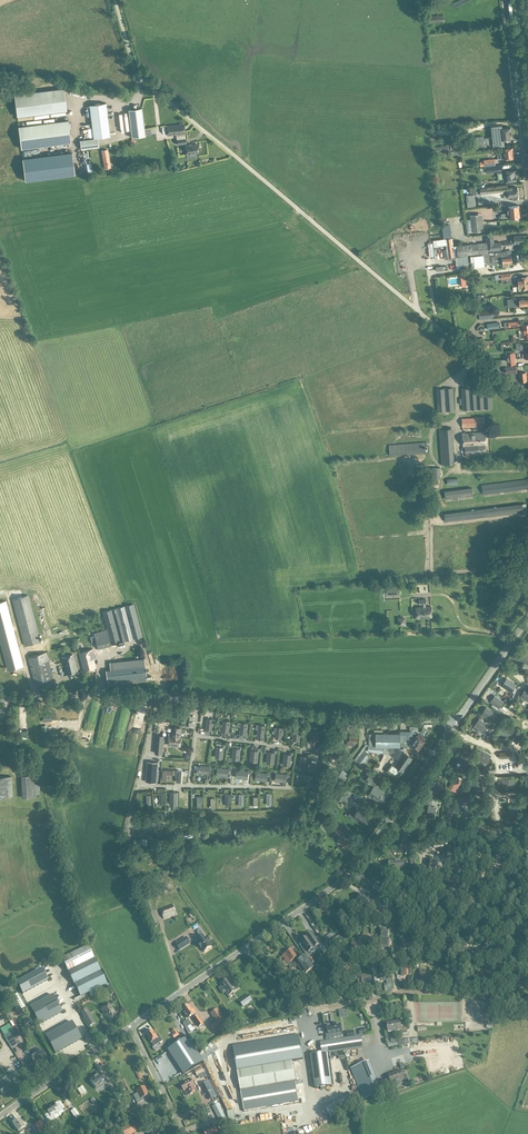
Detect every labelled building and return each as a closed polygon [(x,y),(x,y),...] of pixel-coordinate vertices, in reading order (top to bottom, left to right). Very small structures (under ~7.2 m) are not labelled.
[(64,88),(14,94),(17,117),(67,110),(64,88)] [(94,138),(98,137),(110,136),(106,103),(90,105),(94,138)] [(142,108),(129,109),(132,137),(146,136),(142,108)] [(68,120),(18,126),(21,149),(71,143),(68,120)] [(185,124),(167,126),(168,135),(186,133),(185,124)] [(483,136),(476,137),(478,148),(505,145),(504,139),(512,138),(511,127),(502,128),(502,125),(492,126),(493,137),(484,138),(483,136)] [(94,138),(80,140),(82,150),(100,148),(98,137),(94,138)] [(451,151),(455,151),(457,150),(456,142),(450,142),(450,144),(449,144),(449,145),(433,147),(433,153),(451,151)] [(198,145),(186,146),(187,155),(199,153),(198,145)] [(504,153),(501,153),(501,157),(504,157),(504,158),(514,157),(513,147),(510,147),(509,146),(507,146),(507,148),(503,148),(504,153)] [(108,150),(102,151),(105,169),(111,168),(108,150)] [(72,152),(22,159),(25,181),(75,175),(72,152)] [(12,175),(14,179),(21,176),(19,170),(14,172),(15,174),(12,175)] [(505,172),(502,173),(503,179),(506,178),(506,182),(516,181),(515,170),(505,171),(505,172)] [(480,188),(476,188),(477,194),(504,191),(508,191),(508,187),(507,185),(500,185),(485,187),(480,188)] [(508,191),(504,191),(504,198),(512,197),(513,200),(518,200),(518,196),(517,187),(512,187),(512,186),(508,187),(508,191)] [(474,195),(473,195),(466,195),(468,207),(475,206),(474,195)] [(509,209),(508,209),(508,213),(509,213),(510,217),(513,217),(520,216),(519,205),(509,206),(509,209)] [(482,214),(470,215),(473,232),(477,232),(480,231),(483,231),(482,214)] [(502,249),(501,247),(501,242),(494,243),(493,237),(487,238),(488,251),(495,250),(502,249)] [(452,238),(445,239),(448,258),(455,257),(454,252),(455,252),(455,257),(458,257),(457,258),(457,262),(463,261),(463,264),(469,263),(471,263),(471,266),(485,264),(484,255),(480,255),(480,254),(479,244),(458,246),(457,246),(454,246),(452,238)] [(490,254),(484,255),(485,264),(485,265),(491,264),(503,263),(503,266),(509,265),(509,263),(512,263),(512,256),(502,257),(502,253),(491,253),(491,256),(490,254)] [(517,283),(518,286),(519,286),(519,288),(523,287),(523,289),(527,288),(527,287),(527,277),(521,277),(522,279),(518,279),(519,283),(517,283)] [(508,299),(509,307),(513,306),(514,307),(520,306),(527,305),(527,298),(523,298),(523,297),(508,299)] [(493,318),(493,313),(493,310),(479,312),(480,319),(493,318)] [(520,334),(520,338),(527,337),(527,325),(523,325),(524,333),(520,334)] [(520,344),(520,350),(525,349),(525,351),(526,354),(525,354),(526,358),(527,358),(527,345),(525,345),(524,344),(520,344)] [(506,353),(507,360),(507,361),(504,361),(504,365),(512,364),(515,364),(514,353),(506,353)] [(462,398),(459,399),(460,405),(462,405),(463,410),(492,408),(491,386),(461,388),(462,398)] [(453,388),(436,389),(438,412),(454,410),(453,388)] [(485,417),(462,419),(463,428),(485,426),(485,417)] [(440,428),(442,463),(453,462),(451,427),(440,428)] [(479,446),(485,445),(486,445),(485,432),(463,434),(464,446),(465,446),(479,446)] [(425,442),(389,445),(390,455),(426,453),(425,447),(427,447),(427,442),(425,442)] [(485,452),(485,445),(479,446),(465,446),(465,453),(466,453),(472,453),(485,452)] [(440,468),(427,468),(428,480),(429,480),(429,484),(435,484),(435,479),(441,479),(440,468)] [(482,485),(483,495),(527,489),(527,479),(482,485)] [(472,487),(444,491),(446,500),(473,496),(472,487)] [(527,512),(527,510),(527,503),(444,510),(445,519),(527,512)] [(28,595),(12,599),(25,646),(41,641),(28,595)] [(393,615),(392,596),(383,597),(384,616),(393,615)] [(422,608),(417,608),(417,618),(432,617),(431,607),(426,607),(425,604),(427,604),(426,599),(419,600),(419,605),(422,604),(422,608)] [(414,600),(399,601),(399,613),(415,612),(414,600)] [(0,602),(0,643),(7,670),(24,666),(6,601),(0,602)] [(133,604),(112,609),(121,642),(142,637),(133,604)] [(121,642),(112,609),(102,612),(107,632),(111,645),(121,642)] [(398,626),(406,625),(406,617),(397,617),(398,626)] [(111,645),(107,632),(94,635),(98,649),(111,645)] [(93,649),(79,653),(83,670),(96,667),(93,659),(95,659),(93,649)] [(34,683),(53,678),(47,652),(28,657),(34,683)] [(74,654),(62,657),(66,675),(78,672),(74,654)] [(145,666),(106,670),(107,685),(147,681),(145,666)] [(515,666),(513,669),(523,676),(525,673),(515,666)] [(516,685),(507,679),(502,686),(511,692),(516,685)] [(495,696),(491,702),(493,703),(493,704),(499,708),(503,702),(499,699),(496,697),(495,696)] [(487,708),(483,713),(486,715),(485,717),(493,722),(495,719),(497,716),(495,715),(496,714),(487,708)] [(502,731),(500,733),(505,737),(507,734),(508,735),(519,720),(518,719),(520,717),(515,713),(513,716),(511,715),(500,730),(502,731)] [(213,730),(214,719),(206,718),(205,730),(210,730),(210,733),(214,734),(214,730),(213,730)] [(480,719),(475,725),(480,728),(478,730),(483,733),(489,725),(480,719)] [(226,732),(226,735),(230,736),(231,732),(229,732),(231,721),(228,721),(223,720),(222,732),(226,732)] [(241,722),(241,723),(238,722),(238,723),(237,726),(238,727),(240,727),(239,734),(244,735),(244,737),(248,738),(248,734),(247,734),(248,723),(241,722)] [(258,725),(257,737),(262,737),(262,740),(265,740),(266,737),(264,737),(266,726),(258,725)] [(169,734),(168,736),(181,737),(182,728),(172,727),(172,734),(169,734)] [(275,732),(275,738),(279,739),(279,742),(283,742),(283,739),(282,739),(283,728),(276,727),(276,728),(275,728),(275,731),(275,732)] [(294,729),(292,741),(297,741),(297,744),(301,745),(301,741),(300,741),(301,730),(294,729)] [(311,731),(310,743),(315,744),(315,746),(319,747),(319,744),(318,743),(319,732),(311,731)] [(401,731),(400,731),(400,733),(400,747),(401,747),(401,745),(401,742),(403,740),(405,736),(408,738),(409,736),(414,740),(421,745),(425,739),(422,737),(422,736),(418,734),(417,735),(412,731),(401,731)] [(374,734),(369,733),(369,745),(376,745),(376,746),(378,746),(383,746),(386,746),(394,747),(400,747),(400,733),(383,733),(376,733),(376,734),(374,734)] [(163,745),(164,745),(165,735),(156,735),(155,744),(163,745)] [(181,737),(168,736),(169,736),(168,745),(173,745),(175,745),(175,746),(180,746),(181,737)] [(348,739),(347,745),(355,746),(355,742),(357,742),(358,737),(354,736),(350,736),(350,739),(348,739)] [(401,742),(401,745),(401,746),(402,746),(404,747),(406,749),(408,746),(409,745),(407,744),(409,741),(411,743),(409,746),(414,749),(417,751),(421,745),(414,740),(409,736),(408,738),(405,736),(403,740),(401,742)] [(216,746),(215,758),(223,759),(224,748),(226,748),(226,744),(217,743),(216,746)] [(163,745),(155,744),(155,753),(163,754),(164,745),(163,745)] [(233,748),(232,760),(240,760),(241,749),(242,750),(243,746),(234,745),(233,748)] [(251,750),(250,762),(258,763),(259,751),(260,752),(261,748),(257,748),(257,746),(252,745),(251,750)] [(368,745),(368,752),(382,753),(389,754),(396,758),(397,758),(399,756),(402,752),(404,749),(394,747),(386,746),(383,746),(378,746),(376,746),(369,745),(368,745)] [(267,752),(266,764),(274,765),(275,753),(277,754),(277,750),(273,750),(273,752),(267,752)] [(335,751),(331,756),(335,759),(337,761),(339,759),(342,755),(335,751)] [(468,763),(470,759),(470,758),(468,757),(469,753),(463,751),(459,763),(468,765),(468,763)] [(480,751),(477,759),(488,764),(491,756),(480,751)] [(284,754),(283,766),(291,767),(292,755),(293,755),(294,752),(290,752),(290,754),(284,754)] [(401,757),(395,766),(403,771),(412,758),(404,752),(401,757)] [(368,756),(363,753),(357,762),(362,766),(368,756)] [(301,756),(300,767),(308,768),(309,757),(310,757),(311,754),(307,754),(307,756),(301,756)] [(521,773),(527,772),(525,759),(518,760),(519,761),(503,764),(505,771),(512,769),(520,767),(521,773)] [(147,761),(145,782),(157,783),(158,762),(147,761)] [(197,772),(206,773),(209,774),(209,775),(211,775),(213,766),(209,765),(209,766),(198,765),(197,772)] [(229,767),(228,769),(217,767),(216,776),(228,777),(229,771),(231,772),(232,767),(229,767)] [(342,769),(340,773),(335,780),(342,784),(346,778),(349,774),(342,769)] [(166,775),(170,775),(172,775),(172,771),(163,770),(162,781),(166,781),(166,775)] [(236,778),(248,779),(248,773),(251,774),(252,770),(248,770),(248,771),(237,770),(236,778)] [(335,780),(340,773),(336,770),(332,777),(335,780)] [(368,776),(365,780),(373,786),(374,786),(369,794),(382,803),(388,794),(384,792),(385,789),(381,786),(376,783),(379,778),(378,778),(379,778),(376,776),(371,773),(370,772),(370,773),(367,771),(365,774),(368,776)] [(268,776),(270,776),(271,772),(267,772),(267,773),(256,772),(255,780),(267,781),(268,776)] [(287,777),(290,777),(290,773),(287,773),(287,774),(276,773),(275,781),(286,782),(287,777)] [(35,775),(21,775),(22,798),(36,798),(35,775)] [(0,777),(0,797),(13,796),(12,776),(0,777)] [(455,777),(448,788),(457,793),(459,788),(458,787),(462,780),(455,777)] [(514,779),(502,779),(503,787),(512,787),(512,781),(514,781),(514,779)] [(482,780),(473,781),(474,792),(482,791),(482,780)] [(436,781),(430,789),(432,790),(433,789),(438,792),(442,785),(436,781)] [(343,786),(336,797),(342,801),(349,790),(343,786)] [(429,805),(427,815),(429,815),(429,816),(428,819),(434,820),(435,816),(436,808),(431,807),(431,805),(429,805)] [(478,808),(479,818),(489,817),(488,807),(486,808),(485,805),(479,805),(480,808),(478,808)] [(509,807),(510,818),(511,818),(518,817),(517,805),(514,805),(514,806),(509,807)] [(455,807),(455,816),(464,817),(464,815),(467,815),(467,809),(464,809),(464,807),(455,807)] [(351,818),(360,825),(362,822),(366,824),(370,818),(367,816),(366,815),(366,814),(363,812),(358,809),(352,817),(351,818)] [(488,826),(490,826),(489,817),(479,818),(480,827),(482,827),(482,830),(488,829),(488,826)] [(407,823),(400,832),(406,837),(413,828),(407,823)] [(340,830),(335,825),(330,830),(338,837),(339,836),(341,834),(343,832),(340,830)] [(339,836),(338,837),(339,838),(336,841),(340,844),(347,850),(348,849),(349,850),(351,848),(350,847),(353,844),(349,841),(349,840),(346,837),(342,834),(341,834),(339,836)] [(508,838),(506,838),(506,847),(516,847),(515,837),(514,837),(513,834),(508,835),(508,838)] [(472,843),(461,845),(462,853),(474,850),(472,843)] [(426,860),(423,876),(424,876),(434,878),(438,862),(434,862),(428,860),(426,860)] [(389,861),(389,866),(389,870),(395,870),(395,873),(400,873),(400,870),(404,870),(404,861),(389,861)] [(505,876),(507,878),(506,879),(514,885),(520,877),(512,872),(511,873),(508,871),(505,876)] [(376,875),(373,880),(376,882),(375,885),(380,888),(383,890),(386,887),(388,883),(387,882),(376,875)] [(424,883),(422,890),(426,891),(427,890),(430,891),(432,886),(424,883)] [(481,885),(472,886),(473,895),(475,895),(475,898),(481,897),(481,894),(483,894),(481,885)] [(398,886),(393,899),(404,904),(410,891),(399,886),(398,886)] [(358,899),(355,904),(361,908),(363,906),(366,908),(368,909),(369,906),(371,907),(372,906),(376,900),(369,896),(367,899),(361,895),(360,895),(357,898),(358,899)] [(148,903),(148,904),(143,905),(146,913),(147,913),(152,926),(159,924),(153,910),(152,911),(149,903),(148,903)] [(173,904),(160,909),(164,919),(176,915),(173,904)] [(414,909),(414,913),(417,914),(418,914),(418,915),(421,916),(423,916),(423,912),(422,912),(422,907),(415,906),(415,907),(414,909)] [(486,913),(485,917),(492,917),(492,914),(499,914),(500,910),(500,908),(500,907),(489,906),(488,913),(486,913)] [(339,911),(332,916),(340,924),(346,918),(339,911)] [(375,911),(374,917),(388,920),(388,919),(389,916),(389,915),(382,914),(383,912),(375,911)] [(515,925),(515,933),(525,933),(525,925),(515,925)] [(380,929),(378,948),(390,949),(391,939),(390,939),(390,930),(386,929),(386,928),(380,927),(380,929)] [(467,928),(467,933),(470,933),(470,936),(478,936),(478,928),(471,928),(467,928)] [(201,937),(196,941),(199,944),(198,945),(201,949),(202,948),(204,952),(212,947),(209,943),(210,942),(207,938),(206,939),(204,936),(205,935),(201,930),(197,932),(201,937)] [(325,944),(329,950),(330,949),(343,940),(342,938),(337,931),(326,938),(327,941),(325,942),(326,944),(325,944)] [(352,939),(351,948),(356,949),(356,947),(361,948),(362,941),(369,942),(367,951),(372,952),(375,938),(368,937),(368,933),(363,932),(362,936),(356,935),(355,940),(352,939)] [(307,938),(314,949),(318,946),(323,953),(327,950),(320,939),(317,941),(312,934),(311,935),(310,935),(308,936),(308,937),(307,938)] [(309,952),(314,949),(307,938),(305,939),(305,938),(302,940),(303,941),(301,942),(306,949),(303,951),(308,958),(311,955),(309,952)] [(187,939),(177,945),(180,949),(189,943),(187,939)] [(407,939),(399,940),(400,946),(403,946),(403,949),(413,948),(412,940),(407,941),(407,939)] [(511,948),(510,952),(516,954),(518,947),(519,946),(523,948),(523,946),(524,943),(517,941),(516,943),(513,942),(511,948)] [(501,944),(494,945),(495,955),(503,954),(501,944)] [(86,946),(61,959),(80,997),(89,992),(91,996),(109,988),(105,981),(87,946),(86,946)] [(443,946),(439,951),(446,956),(449,951),(443,946)] [(462,948),(461,955),(475,957),(475,956),(476,950),(472,949),(469,949),(462,948)] [(310,964),(306,957),(299,961),(293,965),(291,962),(297,958),(292,950),(286,954),(288,957),(285,959),(289,966),(292,969),(298,965),(304,975),(316,967),(314,964),(312,966),(310,964)] [(349,956),(340,959),(343,968),(352,964),(349,956)] [(412,966),(401,967),(401,971),(401,976),(404,976),(409,975),(410,975),(412,972),(413,973),(412,966)] [(384,967),(376,969),(377,970),(378,980),(386,978),(388,977),(387,973),(385,973),(384,967)] [(23,994),(48,980),(42,968),(16,982),(23,994)] [(478,969),(477,975),(482,976),(488,977),(488,978),(492,978),(492,977),(493,972),(489,971),(483,970),(478,969)] [(360,980),(358,980),(359,987),(365,986),(373,985),(372,983),(371,977),(372,977),(371,971),(367,972),(367,974),(362,975),(360,975),(359,975),(360,977),(360,980)] [(440,972),(440,979),(455,980),(456,971),(452,971),(452,973),(440,972)] [(310,977),(300,983),(303,989),(313,983),(310,977)] [(517,977),(516,986),(519,986),(520,985),(526,986),(527,979),(517,977)] [(228,980),(221,984),(227,992),(226,993),(228,996),(233,993),(237,990),(231,983),(229,982),(228,980)] [(16,994),(15,991),(14,992),(11,984),(0,988),(0,992),(2,996),(6,995),(7,994),(8,994),(11,997),(16,994)] [(25,1008),(17,994),(11,998),(9,999),(17,1012),(25,1008)] [(40,1025),(62,1012),(53,995),(30,1007),(40,1025)] [(248,995),(239,1002),(243,1007),(252,1001),(248,995)] [(251,1012),(256,1008),(252,1003),(248,1007),(251,1012)] [(110,1004),(102,1010),(105,1014),(106,1014),(110,1020),(118,1016),(110,1004)] [(197,1016),(196,1017),(195,1014),(196,1013),(194,1010),(192,1011),(189,1006),(182,1011),(188,1019),(192,1016),(193,1019),(199,1027),(203,1024),(197,1016)] [(85,1020),(91,1017),(87,1008),(80,1012),(85,1020)] [(215,1011),(212,1013),(219,1023),(211,1028),(214,1033),(227,1024),(226,1021),(217,1009),(215,1011)] [(29,1018),(22,1022),(25,1027),(32,1024),(29,1018)] [(55,1053),(82,1039),(73,1021),(46,1036),(55,1053)] [(401,1030),(401,1029),(400,1022),(387,1024),(388,1032),(401,1030)] [(327,1026),(325,1027),(327,1038),(333,1037),(333,1034),(341,1032),(341,1031),(343,1031),(342,1025),(340,1025),(340,1024),(326,1026),(327,1026)] [(8,1042),(14,1039),(17,1037),(14,1030),(13,1031),(4,1036),(8,1042)] [(158,1033),(155,1035),(152,1031),(146,1035),(154,1047),(163,1041),(158,1033)] [(244,1043),(234,1045),(238,1071),(304,1060),(300,1034),(244,1044),(244,1043)] [(361,1036),(320,1042),(321,1053),(328,1052),(328,1053),(336,1052),(363,1047),(361,1036)] [(202,1059),(198,1052),(188,1037),(170,1050),(185,1073),(204,1062),(203,1060),(202,1059)] [(14,1039),(8,1043),(11,1048),(17,1044),(14,1039)] [(214,1042),(198,1052),(202,1059),(218,1049),(214,1042)] [(30,1054),(30,1056),(30,1057),(31,1059),(30,1060),(32,1063),(33,1062),(35,1065),(35,1064),(36,1065),(37,1065),(40,1063),(40,1062),(39,1060),(41,1059),(42,1060),(46,1057),(41,1050),(33,1054),(31,1053),(30,1054)] [(327,1053),(310,1056),(315,1089),(332,1086),(327,1053)] [(292,1062),(237,1072),(240,1091),(295,1082),(292,1062)] [(367,1062),(355,1067),(367,1098),(380,1094),(367,1062)] [(116,1084),(114,1080),(113,1081),(105,1068),(100,1071),(107,1084),(116,1099),(122,1096),(116,1085),(116,1084)] [(207,1070),(203,1071),(202,1068),(198,1070),(202,1082),(211,1079),(207,1070)] [(406,1074),(402,1076),(400,1070),(395,1072),(395,1073),(388,1075),(391,1084),(403,1080),(404,1085),(409,1083),(406,1074)] [(95,1088),(105,1082),(100,1074),(90,1081),(95,1088)] [(121,1076),(114,1080),(116,1084),(123,1081),(121,1076)] [(0,1081),(0,1091),(3,1095),(10,1090),(12,1089),(9,1085),(7,1086),(5,1082),(9,1080),(7,1077),(0,1081)] [(192,1080),(181,1085),(183,1091),(188,1089),(190,1094),(196,1091),(194,1086),(195,1086),(192,1080)] [(298,1101),(295,1082),(240,1091),(244,1111),(298,1101)] [(86,1092),(82,1086),(78,1089),(82,1095),(86,1092)] [(137,1093),(133,1095),(137,1104),(144,1101),(142,1098),(148,1095),(144,1086),(136,1090),(137,1093)] [(46,1110),(49,1114),(46,1117),(52,1125),(56,1122),(56,1121),(53,1116),(63,1110),(63,1109),(65,1108),(60,1101),(58,1103),(58,1102),(46,1110)] [(219,1103),(212,1107),(221,1125),(228,1122),(219,1103)] [(139,1109),(129,1114),(132,1119),(141,1115),(139,1109)] [(24,1131),(23,1128),(24,1127),(19,1119),(13,1123),(18,1131),(20,1133),(24,1131)] [(121,1128),(124,1133),(132,1133),(142,1128),(138,1120),(121,1128)] [(41,1121),(35,1125),(40,1133),(47,1130),(41,1121)]
